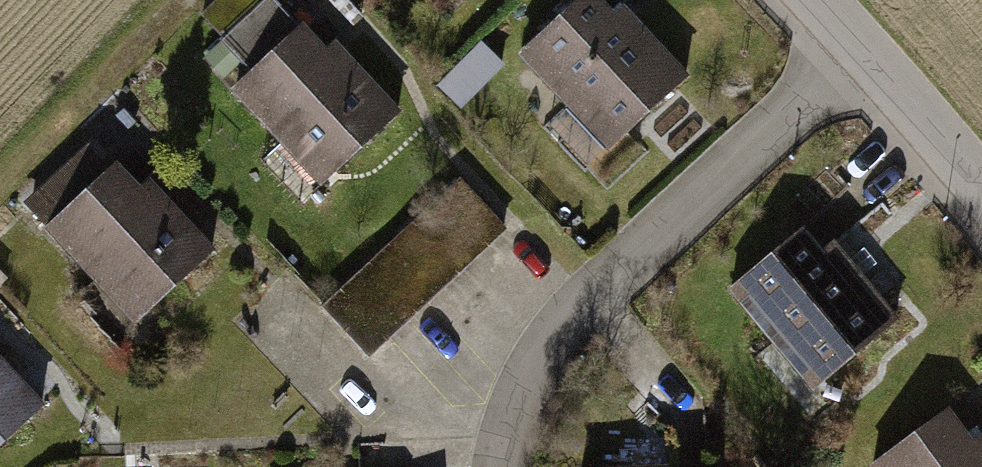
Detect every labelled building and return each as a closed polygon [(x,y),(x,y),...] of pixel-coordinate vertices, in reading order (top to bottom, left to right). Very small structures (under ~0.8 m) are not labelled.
[(206,55),(288,138),(267,158),(309,200),(410,101),(344,35),(334,45),(290,0),(262,0),(206,55)] [(452,10),(463,0),(442,0),(452,10)] [(524,50),(550,77),(534,93),(576,138),(593,122),(612,143),(697,62),(639,0),(631,0),(625,6),(619,0),(577,0),(524,50)] [(435,86),(457,108),(509,58),(488,36),(435,86)] [(101,131),(25,204),(139,321),(225,237),(162,171),(150,182),(101,131)] [(317,308),(366,359),(512,220),(464,169),(317,308)] [(810,220),(733,284),(819,387),(909,312),(845,236),(833,247),(810,220)] [(55,406),(0,343),(0,454),(55,406)] [(874,463),(877,466),(981,466),(981,423),(977,428),(954,399),(874,463)]
